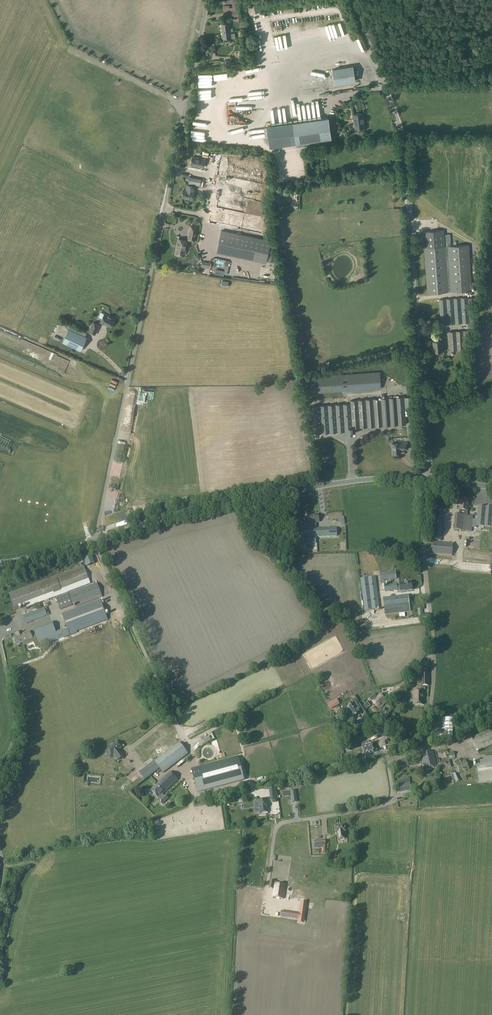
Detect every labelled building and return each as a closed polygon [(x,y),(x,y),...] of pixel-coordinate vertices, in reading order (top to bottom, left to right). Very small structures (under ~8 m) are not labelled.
[(229,23),(221,24),(222,31),(230,30),(229,23)] [(230,30),(222,31),(223,39),(236,37),(235,33),(231,34),(230,30)] [(294,47),(288,35),(284,37),(283,35),(281,36),(286,49),(290,47),(291,49),(294,47)] [(279,36),(276,38),(275,37),(272,38),(278,51),(284,48),(279,36)] [(349,41),(354,54),(363,50),(358,38),(355,40),(354,39),(349,41)] [(333,69),(335,84),(355,81),(354,74),(355,74),(355,73),(354,73),(353,66),(333,69)] [(208,76),(213,107),(227,105),(222,73),(208,76)] [(363,113),(353,114),(355,128),(365,127),(363,113)] [(331,138),(328,118),(276,125),(279,145),(315,140),(315,144),(325,143),(325,139),(331,138)] [(214,158),(208,192),(258,201),(262,183),(263,183),(264,175),(266,164),(209,152),(208,156),(214,158)] [(203,167),(205,159),(193,157),(191,164),(203,167)] [(201,180),(190,177),(189,184),(200,186),(201,180)] [(182,197),(193,199),(195,187),(187,185),(186,190),(184,189),(182,197)] [(208,207),(236,212),(237,205),(242,206),(242,203),(222,200),(222,203),(209,201),(208,207)] [(207,210),(204,223),(260,234),(263,221),(207,210)] [(440,223),(441,237),(446,236),(446,231),(467,230),(467,222),(440,223)] [(190,229),(188,237),(195,238),(197,230),(190,229)] [(217,253),(265,263),(270,241),(222,230),(217,253)] [(187,241),(178,239),(175,254),(184,256),(187,241)] [(469,245),(424,248),(427,293),(472,290),(469,245)] [(222,267),(222,259),(208,259),(208,262),(199,262),(199,269),(209,269),(209,267),(222,267)] [(472,297),(439,299),(440,320),(441,325),(474,322),(472,297)] [(100,322),(104,324),(105,324),(107,325),(107,326),(111,327),(115,318),(105,313),(100,322)] [(89,331),(95,334),(99,325),(93,322),(89,331)] [(69,329),(63,342),(81,351),(87,337),(69,329)] [(470,330),(448,331),(450,350),(468,350),(470,330)] [(444,333),(438,334),(439,341),(433,341),(433,352),(443,351),(442,342),(444,341),(444,333)] [(82,371),(84,366),(73,361),(71,366),(82,371)] [(380,372),(310,377),(311,393),(381,388),(380,372)] [(313,406),(314,433),(345,432),(345,434),(353,434),(352,428),(407,424),(407,422),(411,422),(410,416),(406,416),(406,407),(413,406),(412,396),(350,401),(350,404),(313,406)] [(400,449),(407,448),(407,442),(392,443),(392,453),(400,453),(400,449)] [(459,515),(455,514),(454,530),(471,532),(472,525),(476,525),(476,526),(491,527),(491,507),(478,505),(477,520),(472,520),(473,516),(467,515),(468,500),(460,499),(459,515)] [(434,509),(433,513),(435,513),(433,540),(441,541),(444,514),(436,513),(436,510),(434,509)] [(311,522),(310,516),(310,511),(302,513),(304,523),(308,523),(308,526),(311,525),(311,522)] [(311,522),(311,525),(312,527),(316,526),(316,522),(319,522),(318,514),(310,516),(311,522)] [(315,529),(316,537),(337,536),(336,527),(312,528),(312,529),(315,529)] [(316,543),(316,537),(315,529),(312,529),(312,528),(297,528),(297,547),(305,547),(304,543),(316,543)] [(433,542),(432,554),(452,555),(453,544),(433,542)] [(19,608),(18,606),(36,599),(37,599),(89,580),(85,568),(84,568),(84,566),(9,594),(10,596),(15,610),(19,608)] [(380,573),(381,584),(385,584),(385,581),(396,579),(395,571),(380,573)] [(360,578),(364,611),(380,609),(376,577),(360,578)] [(412,589),(411,582),(400,583),(401,591),(412,589)] [(101,594),(97,583),(56,598),(60,610),(75,604),(76,607),(102,597),(101,594)] [(385,615),(410,611),(408,595),(383,598),(385,615)] [(33,629),(39,646),(77,632),(77,631),(108,620),(101,599),(62,614),(67,628),(56,632),(52,622),(33,629)] [(23,616),(26,624),(49,615),(46,607),(23,616)] [(22,638),(23,642),(33,639),(30,630),(24,633),(25,637),(22,638)] [(13,637),(16,645),(23,642),(22,638),(25,637),(24,633),(23,633),(23,631),(17,633),(18,635),(13,637)] [(424,705),(424,691),(413,691),(413,704),(424,705)] [(384,705),(383,705),(388,701),(381,693),(372,701),(379,709),(384,705)] [(357,705),(351,709),(352,710),(351,710),(356,718),(357,717),(357,718),(363,714),(362,711),(364,710),(358,700),(355,702),(357,705)] [(452,737),(452,719),(442,719),(442,718),(430,718),(430,729),(444,729),(444,737),(452,737)] [(478,751),(491,745),(491,728),(472,737),(478,751)] [(124,756),(119,750),(121,748),(117,742),(107,749),(112,755),(114,754),(118,760),(124,756)] [(165,771),(188,754),(179,742),(154,761),(159,768),(161,766),(165,771)] [(364,743),(365,746),(363,747),(364,751),(367,750),(368,754),(375,752),(373,748),(373,747),(371,743),(368,744),(368,742),(364,743)] [(422,771),(435,768),(431,752),(420,755),(422,765),(421,765),(422,771)] [(235,758),(190,771),(196,793),(242,780),(235,758)] [(399,767),(408,765),(407,759),(403,759),(403,760),(398,761),(399,767)] [(479,783),(491,782),(491,759),(476,761),(479,783)] [(159,768),(154,761),(153,761),(141,771),(147,778),(159,768)] [(460,773),(469,769),(466,761),(457,766),(460,773)] [(159,798),(159,797),(161,799),(164,797),(162,795),(177,780),(170,772),(166,775),(151,790),(159,798)] [(411,789),(408,778),(396,781),(399,793),(411,789)] [(283,791),(283,796),(292,795),(293,802),(297,802),(296,790),(292,790),(283,791)] [(268,812),(267,799),(258,800),(259,813),(268,812)] [(218,812),(191,813),(191,821),(218,819),(218,812)] [(345,838),(344,831),(345,831),(344,825),(335,826),(336,833),(337,833),(338,839),(345,838)] [(275,881),(270,880),(269,888),(273,889),(274,889),(273,897),(283,899),(285,885),(277,884),(277,881),(275,881)] [(305,920),(307,902),(301,901),(299,913),(281,911),(281,917),(305,920)] [(287,928),(299,924),(297,920),(285,924),(287,928)] [(312,942),(291,946),(293,952),(313,947),(312,942)]
